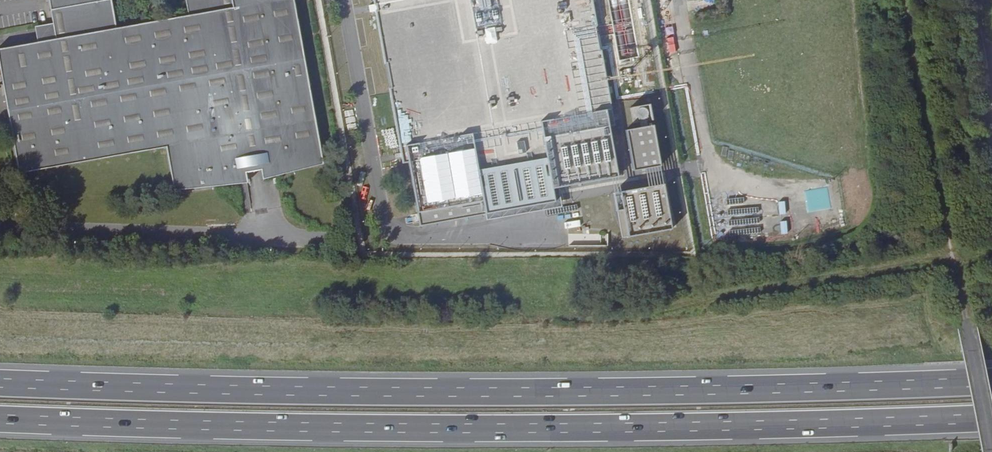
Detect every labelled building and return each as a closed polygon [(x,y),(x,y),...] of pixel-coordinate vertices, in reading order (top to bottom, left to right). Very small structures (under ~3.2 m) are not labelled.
[(57,35),(0,46),(0,61),(20,170),(166,143),(175,188),(248,175),(247,170),(262,167),(264,173),(323,161),(295,0),(187,0),(189,11),(117,24),(112,0),(51,0),(57,35)] [(377,4),(379,4),(380,10),(378,10),(387,63),(389,63),(393,87),(391,88),(405,163),(410,162),(419,213),(486,201),(480,171),(549,159),(554,189),(621,178),(612,128),(618,127),(605,51),(603,51),(599,27),(600,27),(596,0),(376,0),(377,4)]
